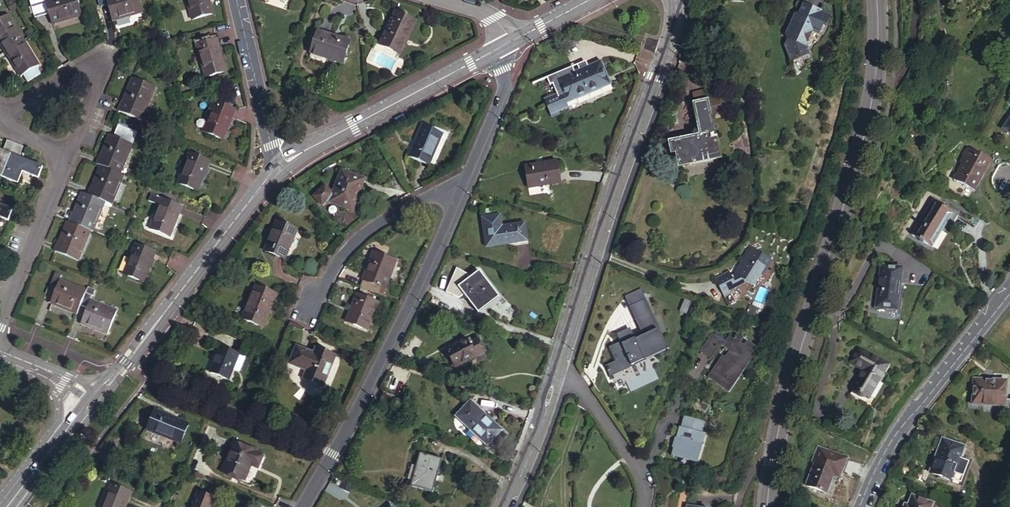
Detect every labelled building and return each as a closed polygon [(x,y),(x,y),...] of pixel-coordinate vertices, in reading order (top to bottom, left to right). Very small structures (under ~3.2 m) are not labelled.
[(30,1),(34,13),(42,11),(38,0),(32,0),(30,1)] [(42,11),(42,12),(49,9),(55,25),(81,16),(76,0),(49,0),(46,1),(46,0),(38,0),(42,11)] [(101,10),(108,8),(112,23),(144,15),(140,0),(98,0),(101,10)] [(193,24),(215,18),(209,0),(186,0),(193,24)] [(785,46),(791,62),(811,55),(808,45),(813,32),(821,35),(825,24),(827,25),(831,16),(822,12),(826,4),(818,0),(806,0),(799,15),(802,18),(799,24),(794,26),(790,27),(787,34),(789,38),(785,46)] [(415,19),(394,11),(380,46),(401,54),(415,19)] [(792,22),(794,26),(799,24),(802,18),(799,15),(795,16),(792,22)] [(7,57),(27,45),(12,20),(0,28),(0,45),(7,57)] [(346,65),(353,42),(320,31),(313,54),(346,65)] [(220,42),(199,48),(208,81),(229,76),(220,42)] [(7,57),(22,80),(41,69),(27,45),(7,57)] [(600,60),(557,79),(563,91),(568,102),(611,83),(600,60)] [(157,91),(134,80),(119,115),(143,125),(157,91)] [(568,102),(563,91),(553,95),(546,98),(553,114),(570,106),(568,102)] [(693,103),(706,101),(704,91),(692,93),(693,103)] [(706,101),(709,115),(722,112),(725,108),(724,102),(720,99),(706,101)] [(706,101),(693,103),(699,136),(673,142),(676,157),(678,168),(719,159),(715,136),(712,136),(709,115),(706,101)] [(237,112),(217,104),(203,135),(223,143),(237,112)] [(427,123),(413,155),(433,163),(446,132),(427,123)] [(133,148),(138,136),(119,129),(114,140),(133,148)] [(97,168),(101,169),(121,177),(133,148),(114,140),(110,138),(97,168)] [(19,187),(24,176),(39,182),(43,170),(21,161),(25,151),(8,144),(4,153),(0,152),(0,179),(19,187)] [(962,163),(953,178),(974,189),(991,159),(967,147),(959,161),(962,163)] [(210,164),(190,156),(178,186),(198,195),(210,164)] [(556,160),(525,165),(529,186),(559,182),(556,160)] [(333,197),(352,205),(361,185),(364,186),(370,174),(346,165),(333,197)] [(101,169),(88,199),(106,206),(112,209),(125,179),(121,177),(101,169)] [(356,206),(364,186),(361,185),(352,205),(356,206)] [(81,196),(69,226),(91,235),(94,236),(106,206),(88,199),(81,196)] [(149,204),(160,208),(162,202),(152,197),(149,204)] [(933,200),(911,235),(930,246),(940,231),(945,233),(957,215),(933,200)] [(182,210),(162,202),(160,208),(150,231),(170,240),(182,210)] [(0,208),(0,221),(9,225),(13,213),(0,208)] [(500,216),(482,218),(487,247),(527,241),(525,224),(503,227),(500,216)] [(279,219),(267,248),(286,256),(299,227),(279,219)] [(69,226),(67,225),(55,255),(79,265),(91,235),(69,226)] [(156,255),(136,247),(123,278),(143,286),(156,255)] [(720,283),(724,293),(731,290),(749,281),(755,286),(763,273),(766,275),(774,260),(752,247),(744,260),(746,261),(736,276),(720,283)] [(366,281),(363,288),(375,293),(378,286),(385,288),(397,260),(375,251),(363,280),(366,281)] [(469,261),(467,267),(479,272),(480,270),(492,274),(487,288),(491,290),(498,274),(469,261)] [(881,265),(876,306),(897,308),(901,267),(881,265)] [(488,298),(491,290),(487,288),(492,274),(480,270),(479,272),(467,267),(458,286),(488,298)] [(717,277),(720,283),(736,276),(732,269),(717,277)] [(51,307),(78,319),(81,311),(86,299),(87,295),(61,284),(62,281),(55,278),(49,291),(57,294),(51,307)] [(258,284),(244,316),(266,325),(278,293),(258,284)] [(363,288),(360,294),(358,293),(347,321),(368,330),(379,302),(373,299),(375,293),(363,288)] [(734,295),(731,290),(724,293),(727,298),(734,295)] [(92,301),(86,299),(81,311),(88,313),(82,328),(108,339),(118,315),(91,305),(93,301),(92,301)] [(642,334),(611,349),(621,371),(669,347),(646,299),(629,307),(642,334)] [(716,364),(706,380),(720,390),(718,392),(726,397),(745,371),(742,368),(752,353),(743,346),(750,336),(744,332),(741,338),(733,332),(724,345),(721,343),(714,354),(722,360),(718,365),(716,364)] [(714,354),(721,343),(709,334),(697,352),(709,360),(714,354)] [(763,345),(750,336),(743,346),(752,353),(742,368),(745,371),(763,345)] [(467,341),(447,351),(455,367),(485,353),(479,341),(471,345),(470,342),(468,343),(467,341)] [(296,345),(291,357),(308,365),(305,372),(324,380),(334,356),(320,350),(318,355),(313,352),(296,345)] [(227,380),(234,366),(239,354),(220,346),(209,372),(227,380)] [(863,370),(852,388),(868,397),(887,365),(858,348),(849,362),(863,370)] [(244,357),(239,354),(234,366),(240,368),(244,357)] [(973,404),(984,404),(984,399),(1006,399),(1006,380),(973,379),(973,404)] [(393,397),(384,393),(380,403),(389,407),(393,397)] [(470,401),(456,416),(488,445),(501,430),(470,401)] [(190,425),(155,411),(148,431),(182,444),(190,425)] [(391,418),(379,413),(377,419),(388,424),(391,418)] [(704,437),(680,430),(672,458),(697,465),(704,437)] [(934,458),(930,472),(953,479),(964,446),(942,439),(936,458),(934,458)] [(257,451),(236,443),(224,473),(242,480),(249,464),(258,468),(263,456),(256,453),(257,451)] [(822,448),(807,485),(827,493),(837,470),(841,472),(847,459),(822,448)] [(442,459),(419,454),(410,487),(434,493),(442,459)] [(112,485),(102,506),(127,506),(132,494),(112,485)] [(197,492),(191,506),(211,506),(214,499),(197,492)] [(932,504),(913,497),(909,506),(906,506),(931,506),(932,504)]
